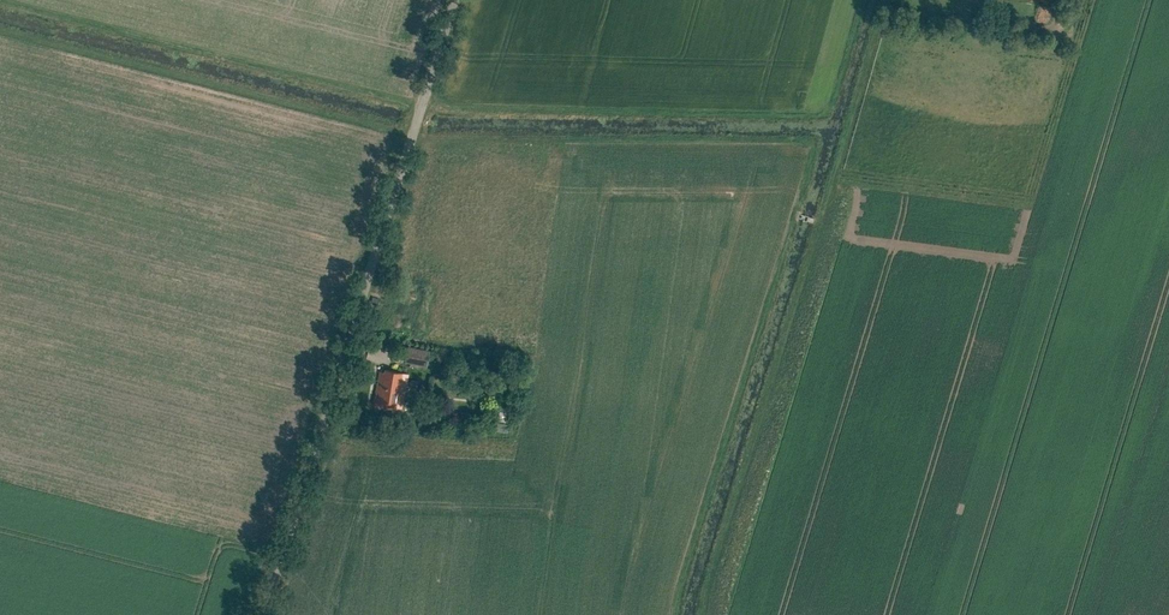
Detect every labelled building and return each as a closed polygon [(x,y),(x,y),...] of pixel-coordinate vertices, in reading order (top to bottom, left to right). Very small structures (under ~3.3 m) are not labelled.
[(430,350),(409,346),(406,362),(427,366),(430,350)] [(409,374),(385,369),(385,372),(380,371),(373,404),(402,410),(407,385),(410,386),(416,388),(418,381),(411,380),(411,383),(408,382),(409,374)] [(508,412),(500,410),(498,420),(506,422),(508,412)]
